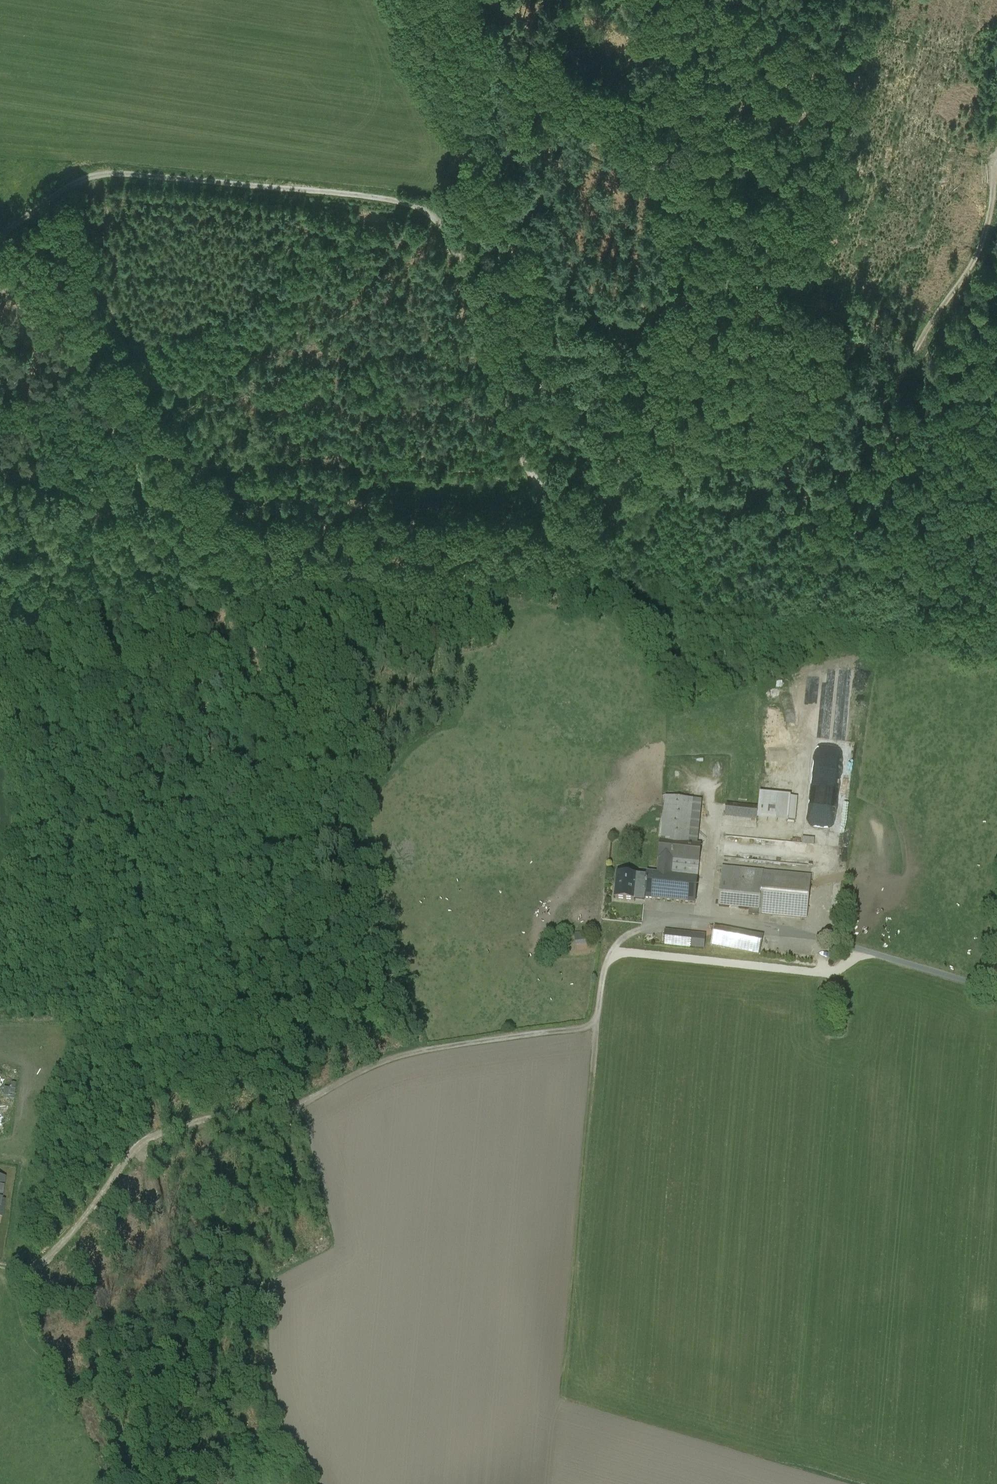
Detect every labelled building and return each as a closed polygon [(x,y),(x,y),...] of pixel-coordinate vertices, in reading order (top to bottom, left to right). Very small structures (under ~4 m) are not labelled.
[(838,731),(838,688),(807,688),(806,730),(838,731)] [(692,800),(665,798),(661,841),(688,843),(692,800)] [(758,807),(726,803),(725,815),(757,818),(758,807)] [(661,841),(660,841),(659,858),(657,873),(671,874),(673,860),(699,862),(700,845),(688,843),(661,841)] [(763,871),(722,867),(719,905),(759,910),(763,871)] [(810,876),(763,871),(759,910),(758,913),(806,918),(810,876)] [(657,873),(647,872),(646,880),(644,896),(644,898),(695,903),(697,877),(671,874),(657,873)] [(636,876),(618,874),(615,899),(634,901),(635,895),(644,896),(646,880),(636,879),(636,876)] [(802,943),(714,928),(711,944),(798,960),(802,943)] [(663,946),(693,947),(693,932),(664,930),(663,946)] [(4,1098),(15,1097),(15,1088),(3,1088),(4,1098)]
